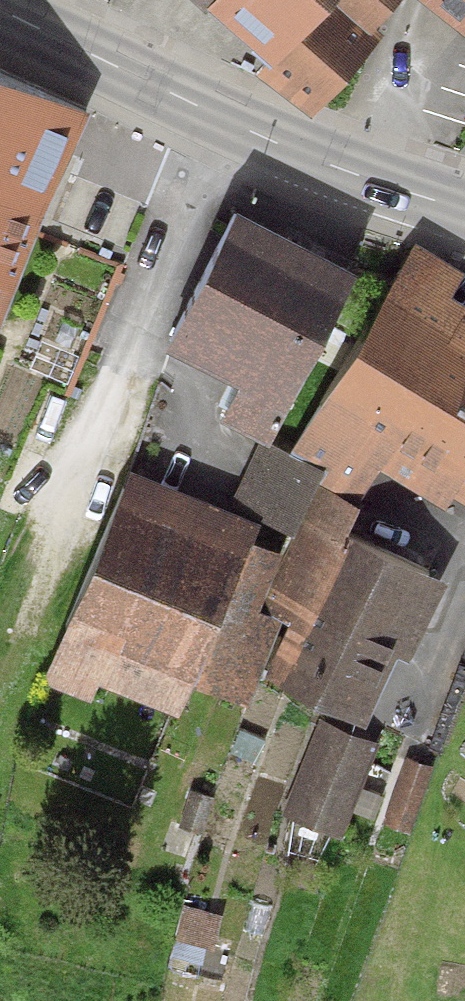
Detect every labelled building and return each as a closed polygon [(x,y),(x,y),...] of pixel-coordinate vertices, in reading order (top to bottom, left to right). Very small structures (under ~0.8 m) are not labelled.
[(273,54),(260,70),(315,113),(379,33),(371,27),(393,0),(206,0),(273,54)] [(464,25),(464,0),(434,0),(464,25)] [(62,122),(0,99),(0,284),(62,122)] [(340,283),(236,232),(178,351),(248,385),(231,420),(264,436),(340,283)] [(399,304),(312,450),(361,479),(379,449),(464,499),(464,343),(399,304)] [(358,496),(260,449),(231,509),(304,544),(277,601),(317,621),(285,686),(356,720),(422,584),(335,542),(358,496)] [(240,540),(131,495),(75,632),(184,677),(240,540)] [(364,752),(319,735),(289,813),(334,830),(364,752)] [(436,770),(405,760),(382,828),(412,839),(436,770)] [(203,836),(214,800),(190,793),(179,829),(203,836)]
